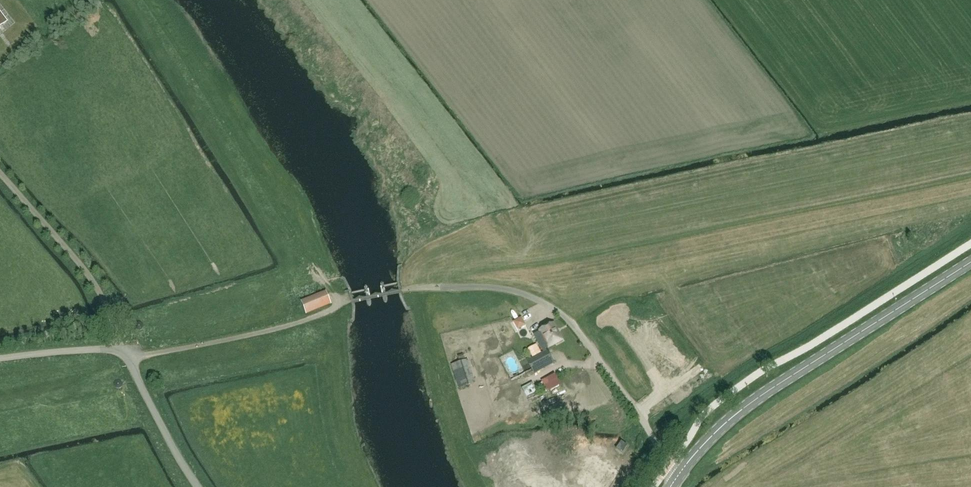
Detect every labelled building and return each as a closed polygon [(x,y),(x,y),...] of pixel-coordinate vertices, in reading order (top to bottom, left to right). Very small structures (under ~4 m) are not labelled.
[(326,293),(303,302),(307,314),(331,304),(326,293)] [(549,348),(563,341),(554,325),(540,332),(549,348)] [(546,350),(527,361),(534,374),(554,364),(546,350)] [(467,359),(451,364),(458,387),(468,384),(466,378),(472,377),(467,359)] [(514,458),(516,448),(520,448),(523,437),(514,435),(511,449),(506,448),(504,456),(514,458)] [(596,444),(586,437),(582,444),(592,450),(596,444)] [(627,446),(622,443),(617,450),(622,453),(627,446)] [(533,463),(534,464),(538,457),(529,451),(522,460),(531,466),(533,463)] [(595,486),(605,486),(618,467),(600,454),(596,459),(597,460),(590,470),(596,474),(590,483),(583,478),(583,479),(595,486)] [(521,480),(532,486),(536,481),(525,474),(521,480)]
